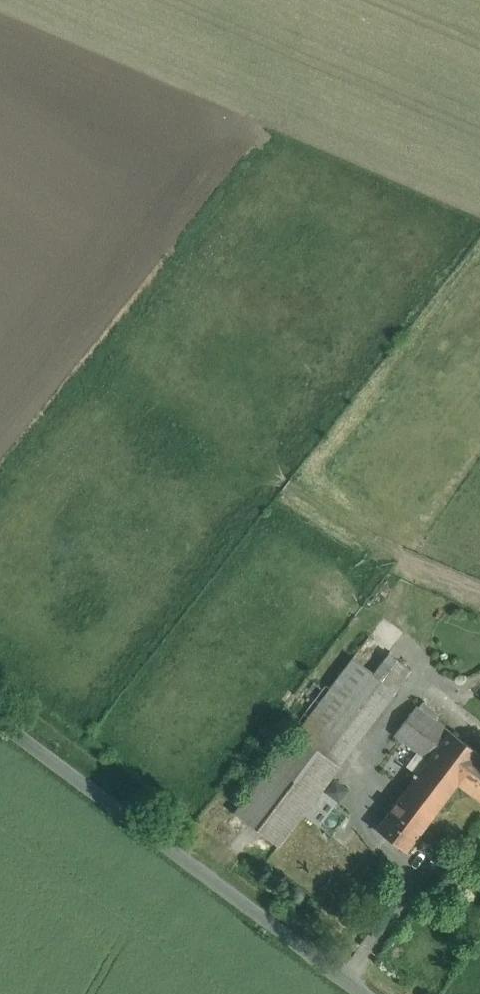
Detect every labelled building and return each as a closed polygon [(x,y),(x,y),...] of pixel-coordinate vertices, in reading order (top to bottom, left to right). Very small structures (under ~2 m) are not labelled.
[(352,657),(295,732),(339,766),(396,690),(352,657)] [(450,732),(415,706),(394,733),(428,760),(450,732)] [(428,760),(396,802),(425,824),(456,782),(478,754),(478,753),(450,731),(428,760)] [(339,766),(295,732),(234,812),(278,846),(339,766)] [(478,754),(456,782),(479,799),(479,755),(478,754)] [(319,825),(349,787),(334,775),(304,813),(319,825)] [(425,824),(396,802),(377,828),(405,850),(425,824)]
